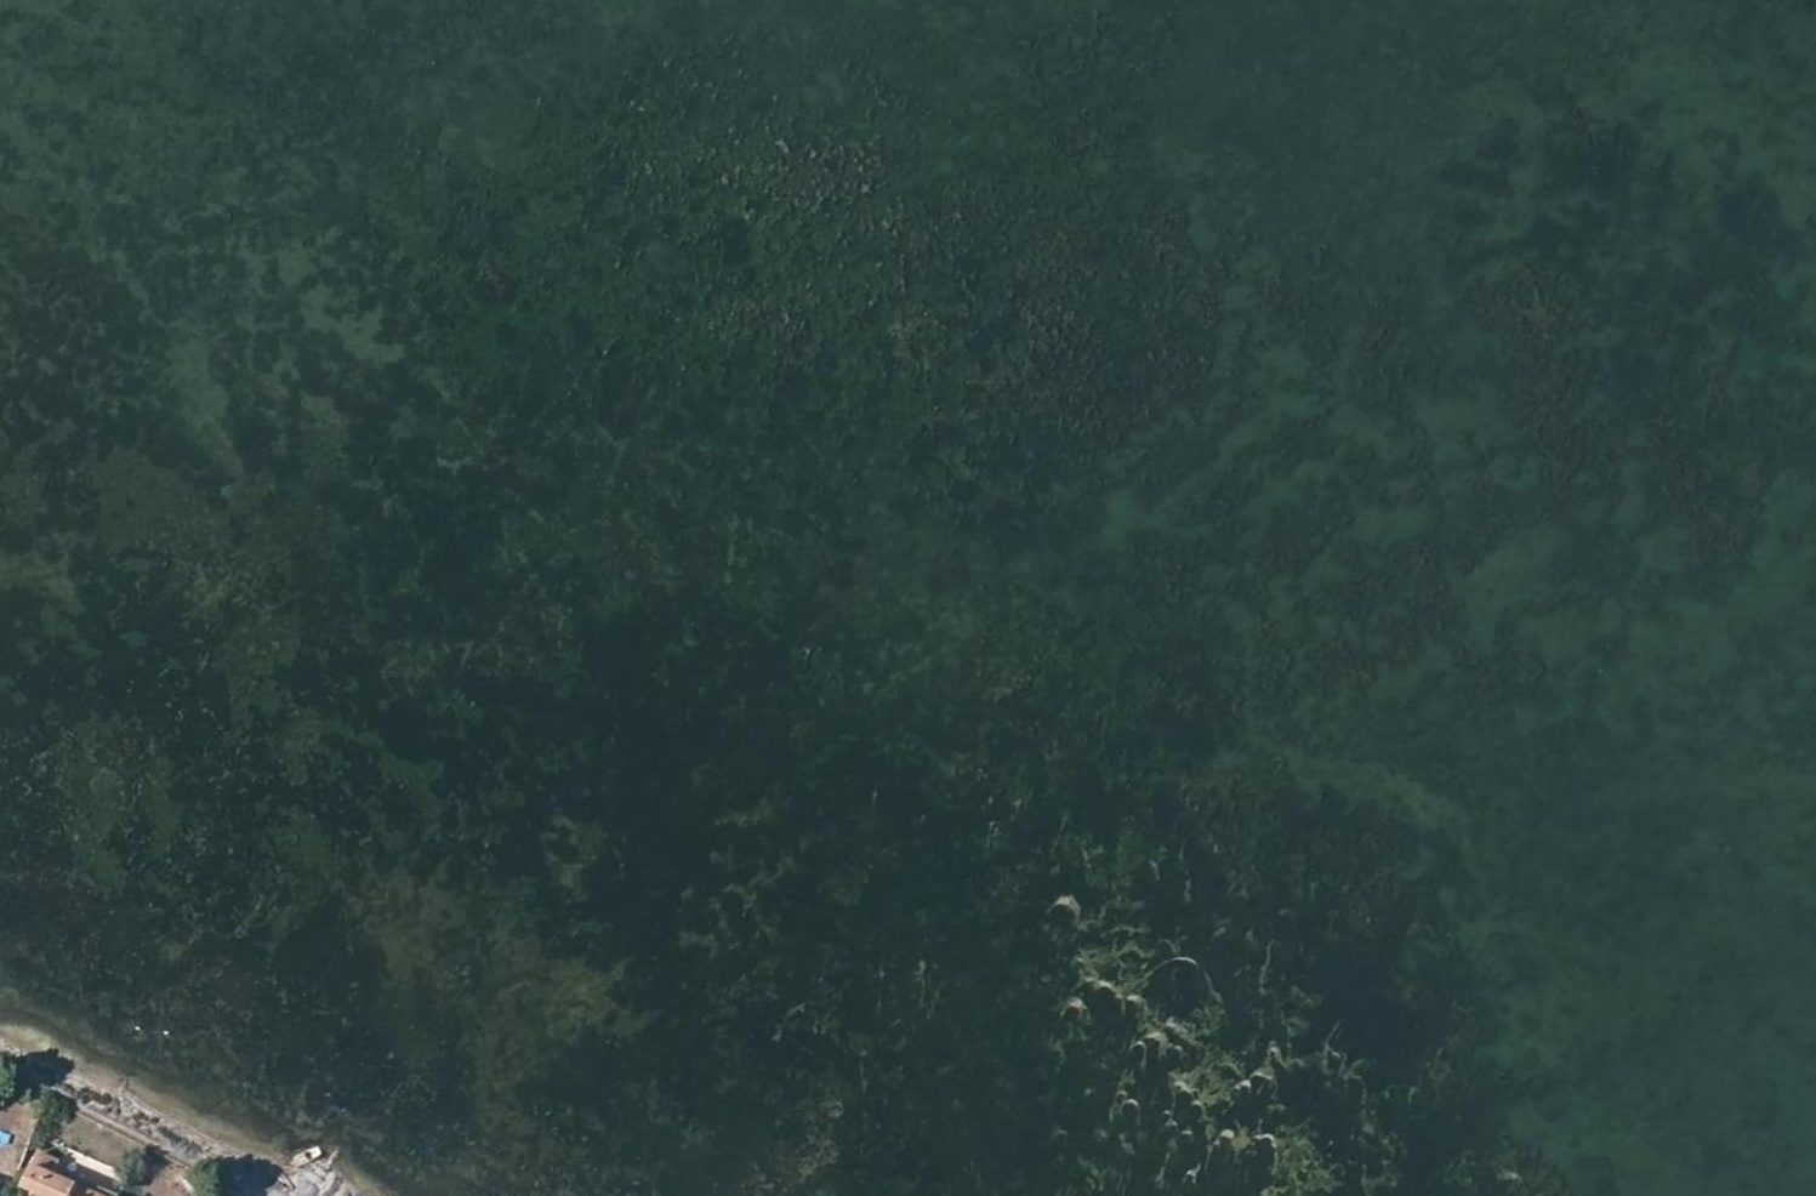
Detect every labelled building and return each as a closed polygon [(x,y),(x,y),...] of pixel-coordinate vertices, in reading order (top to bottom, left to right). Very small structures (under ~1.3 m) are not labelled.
[(49,1176),(40,1195),(94,1195),(49,1176)]
